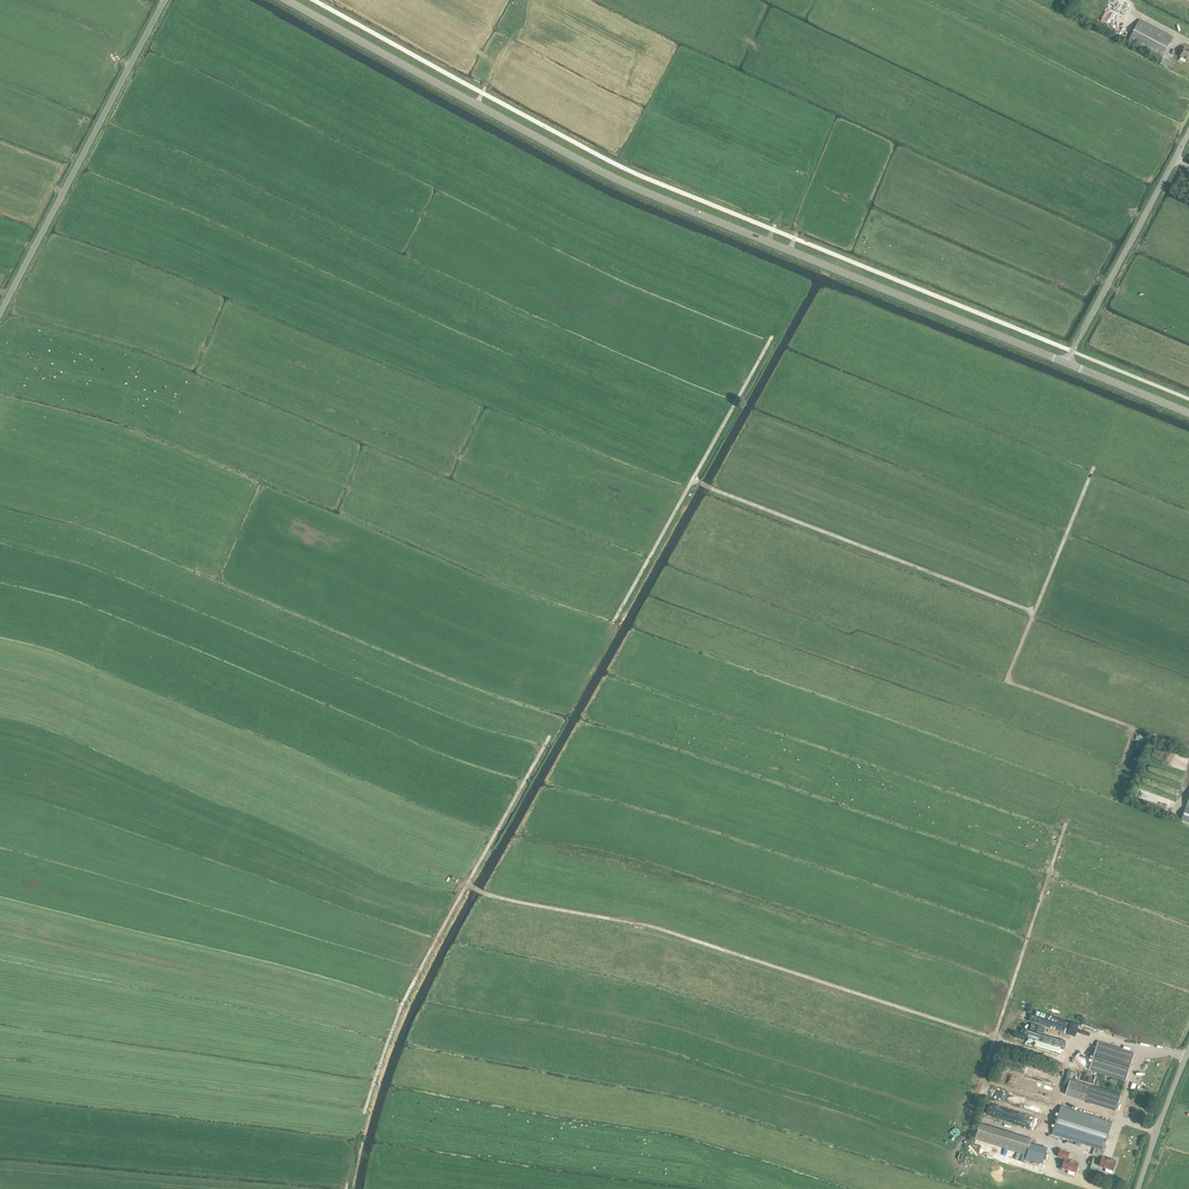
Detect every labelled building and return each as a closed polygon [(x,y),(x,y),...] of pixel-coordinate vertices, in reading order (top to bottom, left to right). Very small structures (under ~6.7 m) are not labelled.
[(1140,20),(1128,42),(1161,59),(1173,38),(1140,20)] [(1188,61),(1188,50),(1185,48),(1180,56),(1188,61)] [(1135,1053),(1099,1041),(1090,1070),(1125,1081),(1135,1053)] [(1071,1078),(1073,1079),(1075,1072),(1069,1070),(1066,1077),(1071,1078)] [(1067,1089),(1071,1078),(1066,1077),(1063,1088),(1067,1089)] [(1121,1095),(1086,1083),(1080,1099),(1116,1111),(1121,1095)] [(1100,1166),(1113,1170),(1117,1161),(1103,1156),(1105,1151),(1103,1150),(1112,1122),(1061,1106),(1052,1134),(1095,1148),(1092,1155),(1102,1158),(1100,1166)] [(1006,1148),(1011,1133),(981,1123),(976,1139),(1006,1148)] [(1027,1155),(1025,1158),(1043,1164),(1048,1148),(1030,1143),(1027,1155)] [(1063,1168),(1076,1172),(1079,1163),(1067,1159),(1070,1152),(1061,1149),(1058,1157),(1065,1159),(1063,1165),(1061,1164),(1060,1169),(1063,1170),(1063,1168)]
